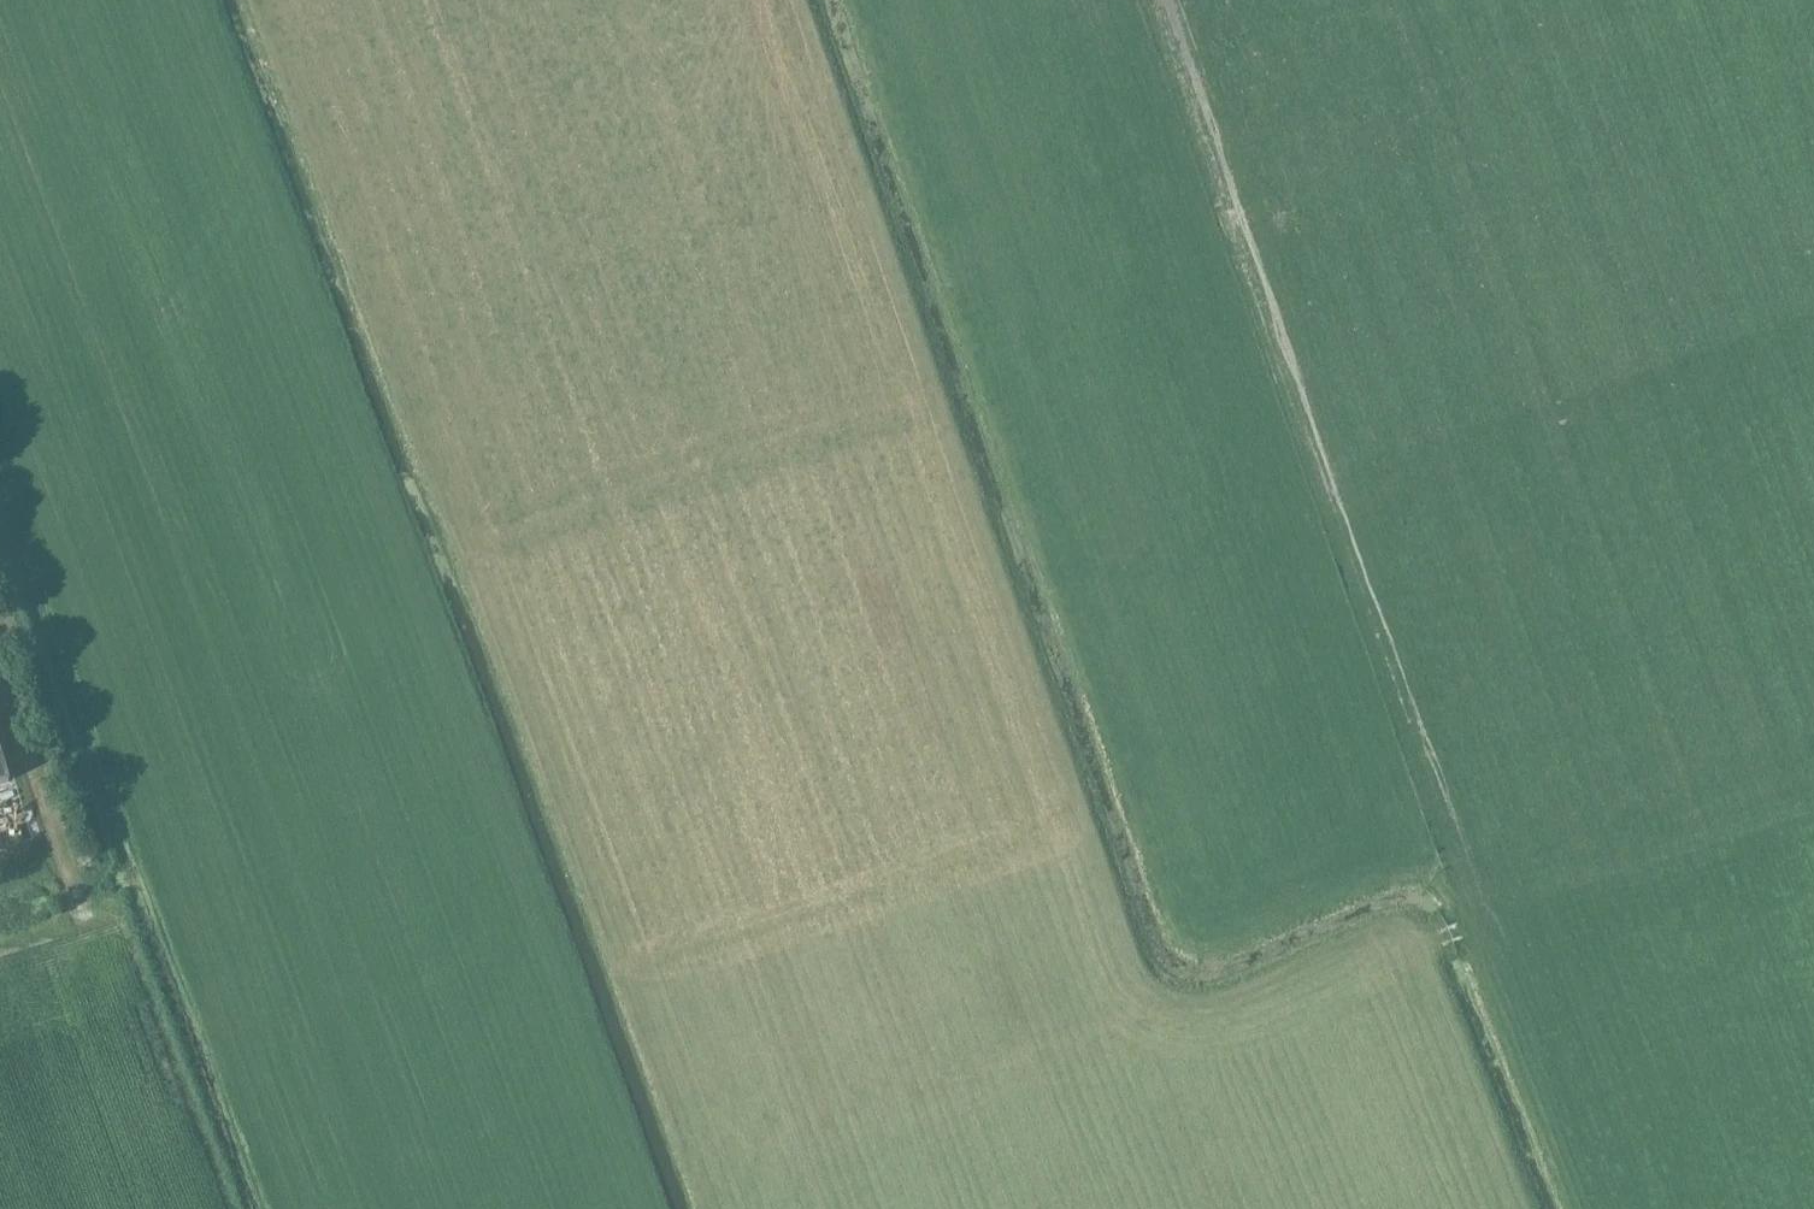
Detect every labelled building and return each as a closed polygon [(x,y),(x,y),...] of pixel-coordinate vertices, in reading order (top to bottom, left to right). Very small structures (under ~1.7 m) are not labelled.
[(0,750),(0,785),(10,782),(0,750)]
